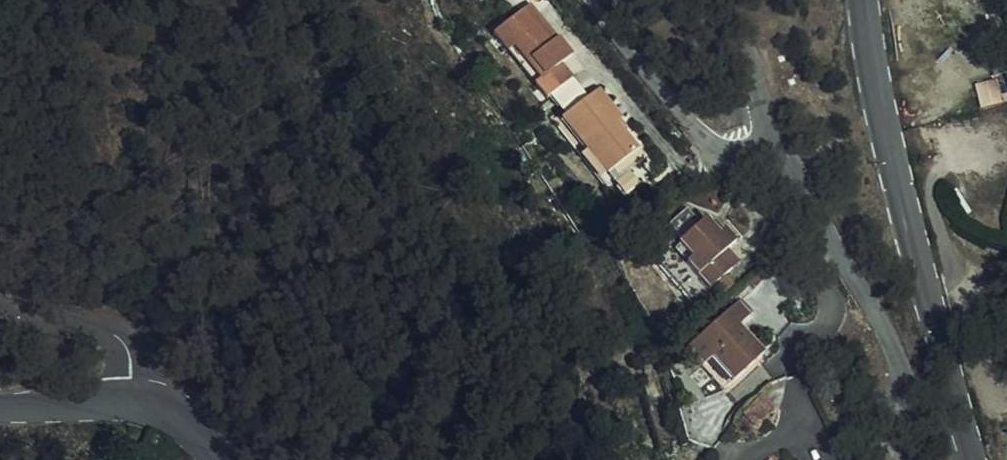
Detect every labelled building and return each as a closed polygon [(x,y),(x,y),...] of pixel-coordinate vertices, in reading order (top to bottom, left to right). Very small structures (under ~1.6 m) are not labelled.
[(507,12),(472,43),(487,60),(497,51),(524,81),(514,90),(529,107),(552,85),(541,73),(551,63),(507,12)] [(969,69),(973,88),(991,84),(987,65),(969,69)] [(582,94),(546,128),(570,155),(583,170),(593,179),(625,152),(602,126),(606,122),(582,94)] [(668,266),(688,293),(705,280),(716,272),(707,260),(715,253),(723,248),(713,233),(706,238),(694,223),(686,228),(675,215),(656,229),(666,243),(663,246),(674,262),(668,266)] [(725,266),(715,253),(707,260),(716,272),(725,266)] [(705,280),(688,293),(695,302),(711,290),(705,280)] [(673,344),(687,365),(697,357),(704,368),(701,371),(711,385),(750,355),(730,327),(737,320),(726,304),(673,344)] [(697,357),(687,365),(705,390),(711,385),(701,371),(704,368),(697,357)]
